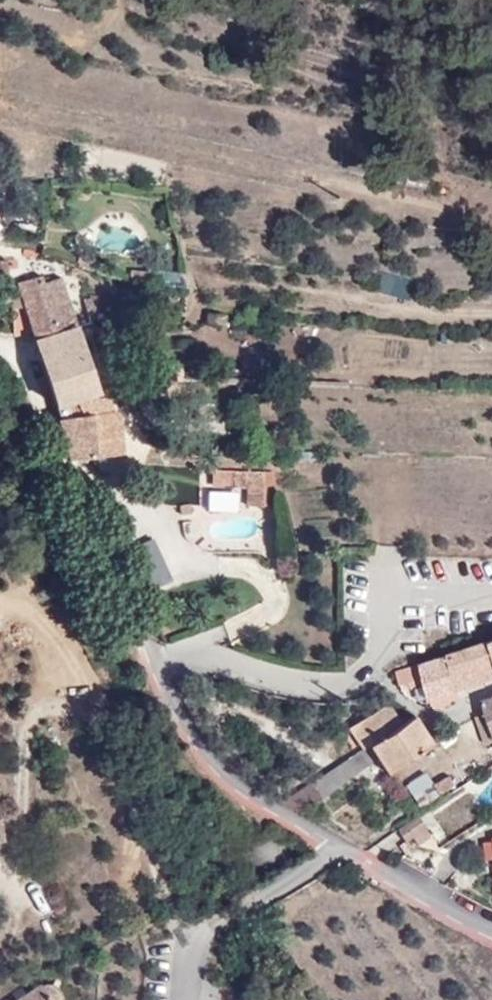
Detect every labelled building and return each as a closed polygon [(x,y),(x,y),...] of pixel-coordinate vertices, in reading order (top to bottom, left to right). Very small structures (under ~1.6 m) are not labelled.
[(81,251),(79,259),(95,264),(97,256),(81,251)] [(6,260),(0,261),(0,280),(9,279),(6,260)] [(147,285),(149,271),(132,269),(131,283),(147,285)] [(14,335),(32,331),(35,341),(77,328),(60,278),(42,284),(40,276),(9,284),(14,335)] [(112,310),(110,299),(103,300),(105,311),(108,311),(112,310)] [(103,300),(84,303),(86,314),(105,311),(103,300)] [(35,341),(42,362),(56,405),(77,399),(87,395),(97,392),(77,328),(35,341)] [(84,415),(77,399),(56,405),(59,415),(69,458),(125,453),(122,415),(116,410),(84,415)] [(264,506),(265,471),(214,470),(214,485),(249,486),(248,505),(264,506)] [(491,679),(491,649),(490,642),(448,655),(459,690),(491,679)] [(435,709),(461,698),(459,690),(448,655),(396,672),(401,685),(410,682),(414,689),(424,686),(433,709),(435,709)] [(484,701),(487,713),(490,720),(491,719),(491,698),(484,701)] [(401,726),(387,704),(358,723),(371,745),(401,726)] [(487,744),(491,742),(491,728),(490,720),(487,713),(477,716),(487,744)] [(390,773),(433,743),(423,727),(415,716),(401,726),(371,745),(363,749),(281,801),(301,812),(378,757),(390,773)] [(358,723),(350,728),(363,749),(371,745),(358,723)] [(293,785),(297,778),(291,774),(287,781),(293,785)] [(412,799),(421,813),(458,789),(450,775),(412,799)] [(400,827),(408,839),(413,836),(427,827),(419,815),(400,827)] [(433,836),(427,827),(413,836),(419,844),(433,836)] [(41,983),(34,988),(27,993),(17,999),(60,999),(60,991),(51,984),(43,985),(41,983)]
